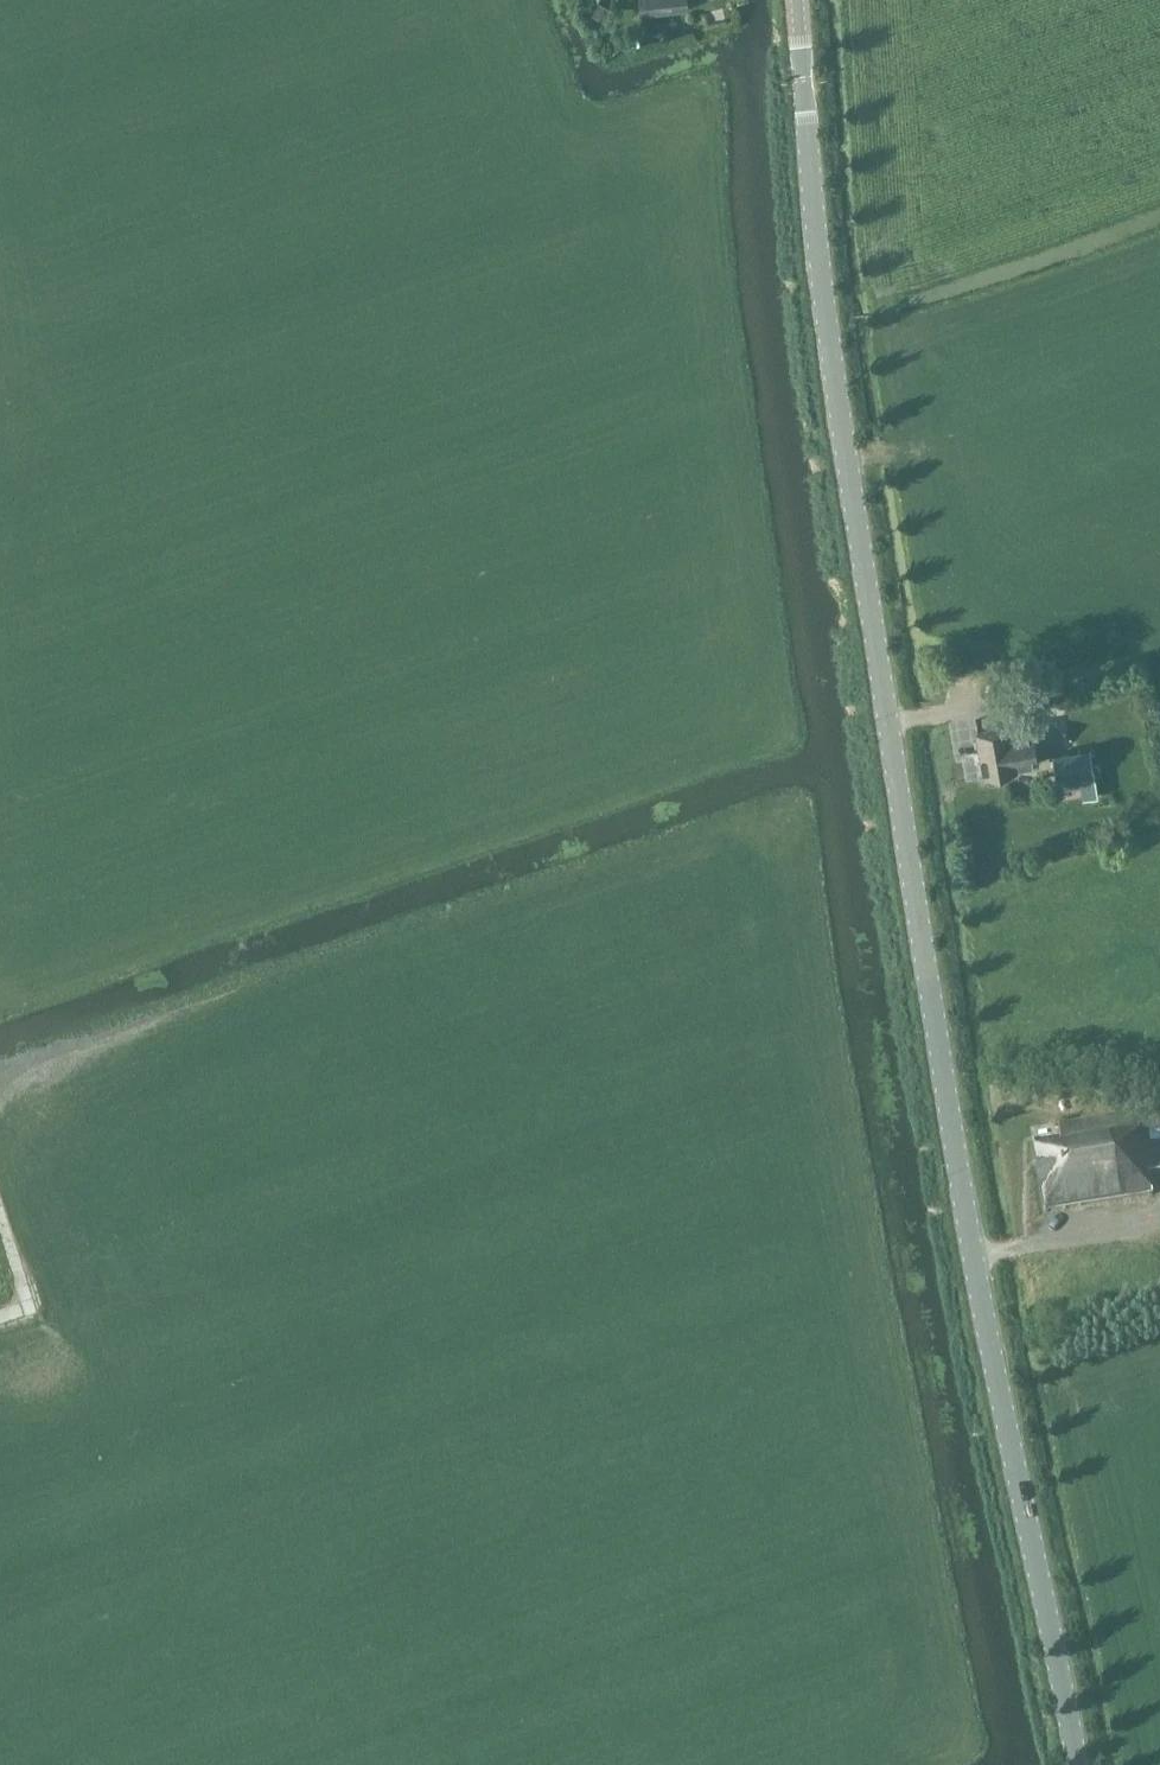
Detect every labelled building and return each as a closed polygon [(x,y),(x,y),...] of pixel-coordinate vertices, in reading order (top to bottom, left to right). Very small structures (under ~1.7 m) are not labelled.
[(641,17),(689,12),(687,0),(640,0),(641,17)] [(1011,730),(1011,727),(977,733),(985,774),(1018,769),(1037,766),(1031,727),(1011,730)] [(1053,755),(1057,781),(1095,774),(1090,748),(1053,755)] [(1059,1125),(1060,1137),(1031,1141),(1043,1213),(1152,1195),(1150,1175),(1159,1173),(1159,1108),(1059,1125)]
